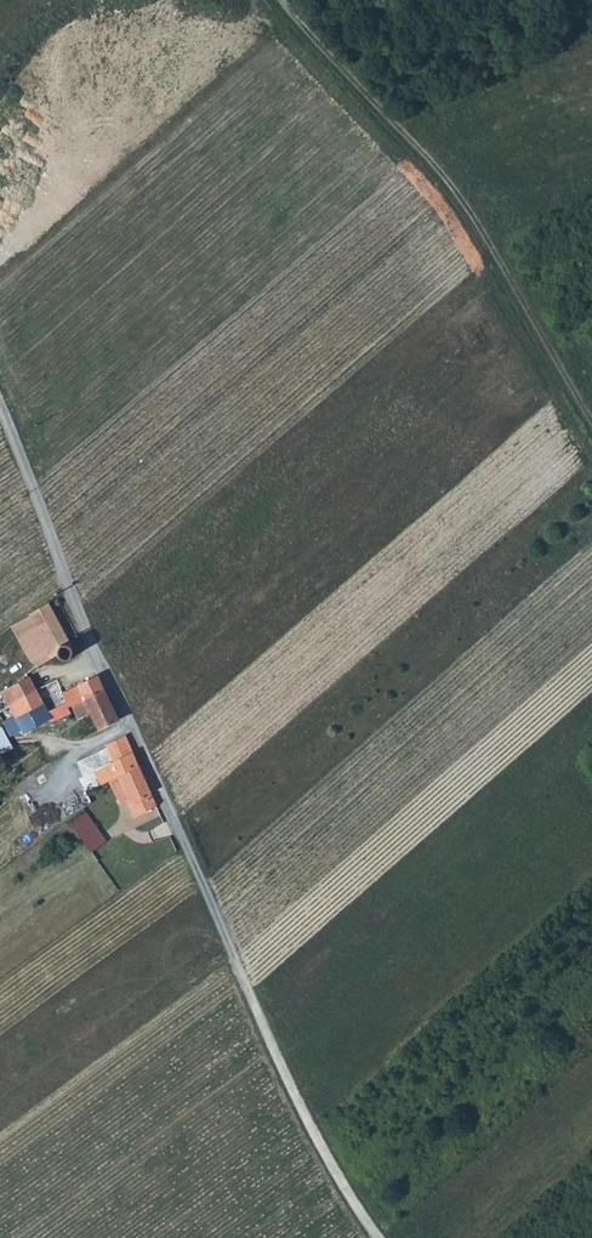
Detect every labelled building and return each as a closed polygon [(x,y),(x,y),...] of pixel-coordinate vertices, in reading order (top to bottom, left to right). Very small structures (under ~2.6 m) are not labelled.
[(68,643),(71,646),(47,604),(29,614),(30,616),(20,621),(35,648),(27,653),(32,660),(38,664),(55,655),(56,654),(56,650),(58,645),(63,643),(68,643)] [(73,648),(71,646),(68,643),(63,643),(58,645),(56,650),(56,654),(58,658),(62,660),(68,660),(72,657),(73,653),(73,648)] [(72,704),(77,716),(110,701),(98,674),(77,684),(78,686),(83,699),(75,703),(72,704)] [(36,692),(29,677),(2,692),(9,706),(36,692)] [(69,690),(75,703),(83,699),(78,686),(69,690)] [(9,706),(12,711),(13,714),(17,721),(24,733),(51,719),(36,692),(9,706)] [(113,763),(106,766),(113,779),(139,765),(110,701),(77,716),(84,730),(96,725),(103,739),(97,741),(103,754),(108,752),(113,763)] [(17,721),(13,714),(3,719),(6,725),(17,721)] [(12,748),(0,724),(0,755),(12,748)] [(131,820),(158,807),(139,765),(113,779),(111,780),(121,803),(127,801),(128,804),(125,806),(131,820)] [(106,766),(82,779),(88,792),(111,780),(113,779),(106,766)] [(88,792),(82,779),(69,786),(82,810),(93,802),(88,792)] [(86,813),(70,821),(85,853),(101,845),(86,813)]
